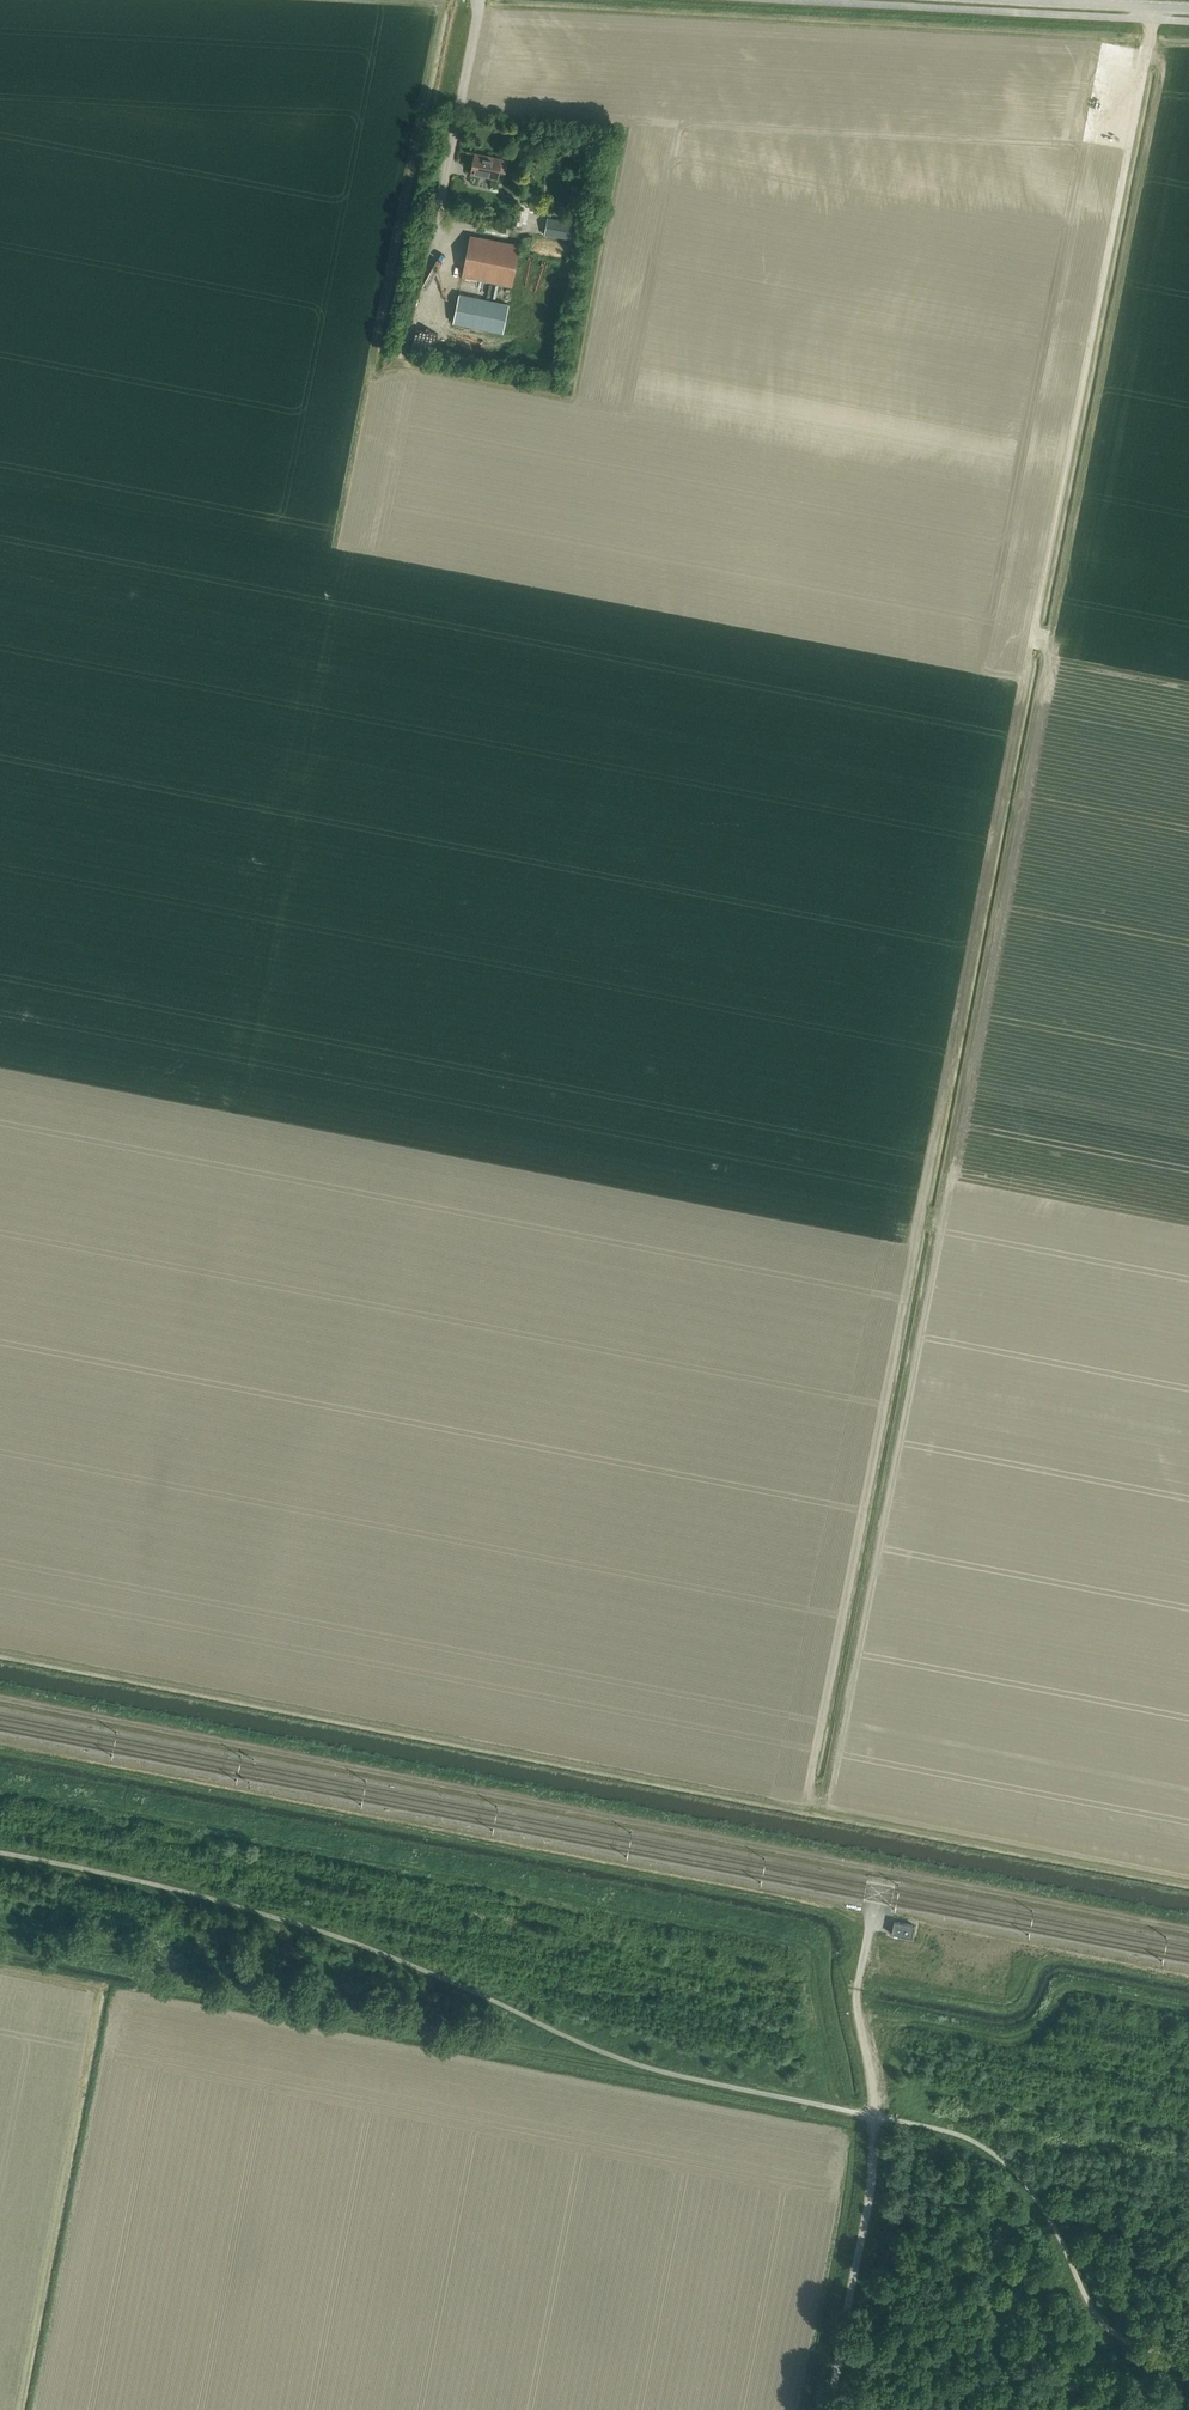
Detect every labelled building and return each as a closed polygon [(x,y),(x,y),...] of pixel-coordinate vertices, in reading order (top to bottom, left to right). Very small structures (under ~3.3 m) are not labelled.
[(498,179),(502,158),(475,152),(471,174),(498,179)] [(576,223),(547,217),(544,234),(573,239),(576,223)] [(511,285),(519,245),(471,235),(463,276),(511,285)] [(502,332),(508,304),(459,294),(453,322),(502,332)] [(914,1925),(894,1921),(891,1934),(912,1938),(914,1925)] [(862,1943),(864,1929),(855,1928),(854,1942),(862,1943)] [(916,1971),(917,1959),(906,1958),(905,1970),(916,1971)]
